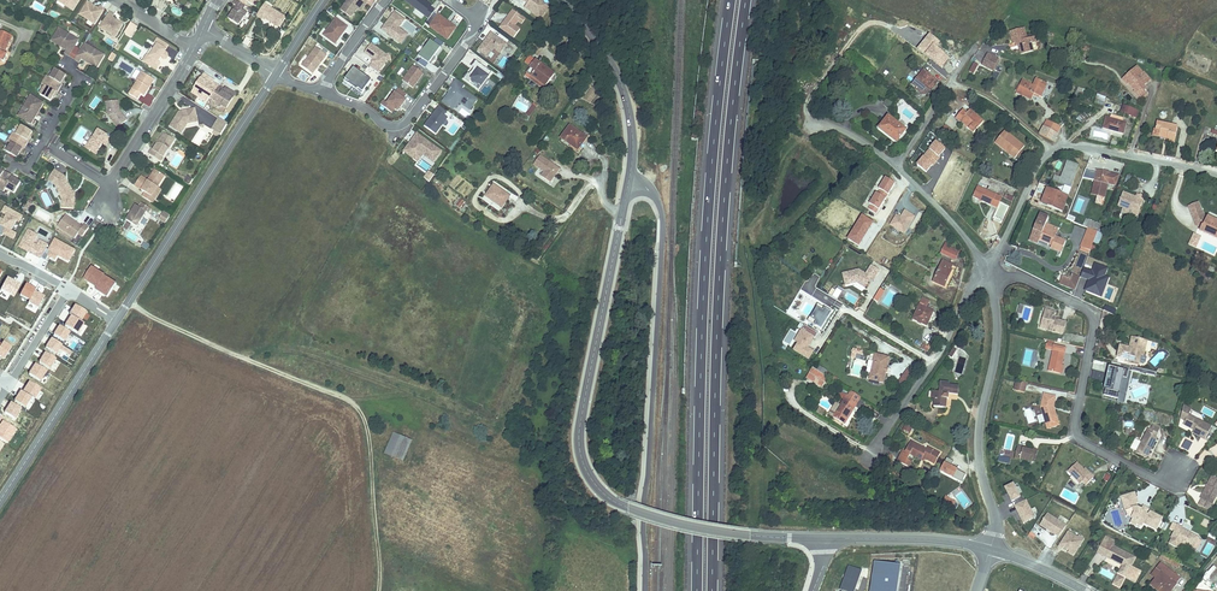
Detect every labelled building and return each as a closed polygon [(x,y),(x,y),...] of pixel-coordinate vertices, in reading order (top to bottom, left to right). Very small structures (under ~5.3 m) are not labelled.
[(77,0),(55,0),(71,10),(77,0)] [(248,14),(243,11),(247,5),(253,8),(254,7),(253,6),(257,0),(238,0),(234,6),(237,8),(229,21),(239,27),(248,14)] [(339,10),(349,17),(356,8),(361,0),(346,0),(339,10)] [(364,2),(362,0),(361,0),(356,8),(359,10),(364,2)] [(429,18),(434,11),(435,10),(431,6),(432,5),(426,0),(425,2),(423,0),(424,0),(405,0),(405,1),(429,18)] [(525,5),(522,8),(538,20),(546,9),(540,5),(534,0),(519,0),(525,5)] [(77,14),(92,23),(102,8),(98,5),(96,7),(92,5),(91,6),(89,5),(90,4),(85,1),(77,14)] [(265,5),(258,17),(262,20),(263,18),(265,20),(280,30),(287,19),(265,5)] [(113,36),(121,23),(116,20),(115,21),(113,20),(114,18),(110,16),(112,13),(107,11),(97,26),(113,36)] [(425,23),(447,40),(456,28),(450,23),(449,24),(446,22),(447,21),(434,11),(429,18),(425,23)] [(516,22),(519,17),(510,11),(497,29),(512,39),(518,30),(512,26),(516,22)] [(382,29),(396,39),(402,30),(399,28),(405,20),(395,12),(382,29)] [(338,38),(346,27),(334,18),(322,35),(332,43),(337,37),(338,38)] [(129,36),(136,25),(129,21),(122,31),(129,36)] [(64,53),(68,56),(78,40),(60,29),(52,42),(66,50),(64,53)] [(1020,43),(1024,55),(1035,51),(1033,45),(1038,43),(1036,37),(1029,40),(1025,29),(1012,33),(1016,45),(1020,43)] [(405,32),(402,30),(396,39),(399,41),(405,32)] [(5,59),(8,53),(5,52),(11,43),(6,40),(9,34),(4,32),(0,39),(0,57),(5,59)] [(489,33),(475,51),(485,58),(491,49),(498,54),(504,45),(489,33)] [(14,37),(9,34),(6,40),(11,43),(14,37)] [(151,48),(143,61),(154,68),(158,62),(156,60),(158,56),(161,57),(161,58),(164,57),(166,55),(165,52),(162,50),(166,44),(155,37),(152,42),(155,43),(151,48)] [(440,48),(444,43),(436,38),(433,42),(440,48)] [(430,41),(424,49),(434,56),(440,48),(430,41)] [(102,54),(84,43),(74,60),(79,62),(81,59),(94,67),(102,54)] [(378,73),(387,61),(386,54),(372,44),(365,53),(374,60),(372,62),(373,62),(370,66),(378,73)] [(264,51),(256,46),(254,51),(261,55),(264,51)] [(140,60),(143,61),(151,48),(149,47),(140,60)] [(314,47),(300,66),(311,74),(325,55),(314,47)] [(428,64),(434,56),(424,49),(418,57),(421,59),(428,64)] [(107,60),(112,62),(116,54),(111,52),(107,60)] [(947,79),(953,71),(951,69),(953,65),(941,56),(935,64),(947,73),(944,77),(947,79)] [(984,62),(997,68),(999,61),(986,56),(984,62)] [(556,73),(538,58),(529,70),(534,74),(548,84),(556,73)] [(417,63),(425,69),(428,64),(421,59),(417,63)] [(476,91),(489,73),(474,61),(469,67),(471,69),(475,71),(470,77),(467,74),(465,74),(461,79),(476,91)] [(973,62),(969,72),(975,74),(978,64),(973,62)] [(1138,64),(1123,75),(1127,82),(1130,80),(1136,87),(1134,89),(1138,95),(1147,89),(1144,84),(1152,78),(1146,70),(1144,71),(1138,64)] [(413,88),(423,74),(413,66),(402,81),(413,88)] [(62,77),(64,74),(53,68),(48,76),(45,75),(40,84),(44,85),(39,94),(50,100),(52,96),(53,97),(63,78),(62,77)] [(362,94),(372,81),(367,78),(368,77),(360,71),(359,72),(354,68),(344,81),(362,94)] [(470,77),(475,71),(471,69),(467,74),(470,77)] [(135,79),(130,88),(142,95),(147,86),(145,85),(150,77),(138,70),(133,79),(135,79)] [(923,70),(915,81),(929,91),(937,80),(923,70)] [(548,84),(534,74),(532,77),(546,87),(548,84)] [(204,75),(195,90),(199,93),(198,94),(199,96),(201,98),(204,97),(204,96),(209,99),(213,102),(218,105),(217,106),(217,108),(220,110),(222,109),(223,108),(227,110),(236,96),(232,93),(230,95),(224,91),(214,84),(208,80),(209,78),(204,75)] [(450,108),(456,101),(467,110),(474,100),(460,89),(462,86),(454,80),(448,87),(450,89),(441,101),(450,108)] [(1034,96),(1040,99),(1046,85),(1036,81),(1033,87),(1022,82),(1016,96),(1032,102),(1034,96)] [(407,94),(399,88),(388,103),(384,101),(381,105),(392,113),(395,109),(398,111),(406,101),(404,99),(407,94)] [(206,103),(209,99),(204,96),(204,97),(201,98),(199,96),(198,94),(199,93),(195,90),(192,94),(206,103)] [(1093,107),(1103,109),(1105,96),(1096,94),(1093,107)] [(22,119),(34,126),(46,104),(33,98),(22,119)] [(105,114),(115,126),(124,118),(116,109),(115,98),(103,100),(105,114)] [(224,114),(227,110),(223,108),(222,109),(220,110),(217,108),(217,106),(218,105),(213,102),(211,106),(224,114)] [(530,103),(524,115),(530,118),(536,106),(530,103)] [(433,135),(445,118),(441,115),(444,111),(437,106),(422,126),(433,135)] [(1124,107),(1121,114),(1134,119),(1137,111),(1124,107)] [(170,127),(182,135),(188,125),(194,124),(193,119),(197,119),(195,110),(184,112),(184,113),(181,114),(179,113),(170,127)] [(956,119),(974,133),(984,121),(970,110),(967,113),(963,110),(956,119)] [(1103,117),(1099,127),(1121,137),(1126,125),(1120,123),(1121,120),(1109,115),(1108,119),(1103,117)] [(212,131),(221,137),(228,125),(219,119),(212,131)] [(887,119),(879,130),(897,143),(905,132),(887,119)] [(1046,121),(1043,129),(1058,136),(1061,127),(1046,121)] [(1177,126),(1156,121),(1154,131),(1159,132),(1157,138),(1165,139),(1174,141),(1177,126)] [(12,143),(7,152),(17,158),(19,155),(21,156),(32,136),(31,135),(33,131),(22,125),(17,134),(14,132),(9,141),(12,143)] [(590,139),(573,127),(564,139),(582,152),(590,139)] [(91,145),(88,149),(95,153),(101,143),(104,145),(109,137),(97,129),(92,137),(88,143),(91,145)] [(1058,136),(1043,129),(1039,136),(1055,143),(1058,136)] [(1027,147),(1006,131),(997,142),(1011,152),(1008,156),(1016,162),(1027,147)] [(149,155),(161,162),(175,141),(164,134),(159,142),(160,144),(158,145),(153,151),(152,150),(149,155)] [(401,151),(415,162),(421,155),(423,152),(434,159),(439,152),(415,134),(401,151)] [(1011,152),(997,142),(995,145),(1008,156),(1011,152)] [(431,162),(434,159),(423,152),(421,155),(431,162)] [(561,169),(541,156),(532,170),(552,183),(561,169)] [(1068,164),(1063,179),(1056,177),(1054,183),(1070,189),(1078,168),(1068,164)] [(14,193),(20,182),(17,180),(17,179),(0,169),(0,189),(3,191),(5,188),(14,193)] [(53,170),(49,176),(58,182),(54,184),(62,200),(62,208),(74,208),(74,197),(73,194),(71,191),(63,176),(53,170)] [(155,171),(148,182),(150,183),(157,172),(155,171)] [(428,171),(423,178),(428,182),(434,175),(428,171)] [(142,198),(152,204),(155,200),(151,198),(157,188),(165,177),(157,172),(150,183),(148,182),(147,184),(140,179),(135,187),(145,194),(142,198)] [(1097,173),(1093,196),(1105,198),(1110,175),(1097,173)] [(896,184),(880,175),(862,206),(877,214),(896,184)] [(1124,183),(1134,186),(1137,178),(1126,175),(1124,183)] [(189,187),(193,181),(187,177),(184,183),(189,187)] [(510,193),(493,183),(485,196),(501,207),(510,193)] [(1003,197),(978,186),(974,196),(998,207),(1003,197)] [(151,198),(155,200),(161,191),(157,188),(151,198)] [(1069,197),(1049,190),(1044,204),(1057,209),(1056,213),(1063,215),(1069,197)] [(1139,199),(1123,194),(1118,207),(1123,209),(1138,214),(1145,198),(1140,196),(1139,199)] [(458,198),(455,206),(461,208),(465,201),(458,198)] [(1205,213),(1204,203),(1194,204),(1195,221),(1203,225),(1201,227),(1216,235),(1216,219),(1205,213)] [(126,221),(136,228),(146,213),(148,214),(151,210),(141,204),(138,208),(136,206),(126,221)] [(1138,214),(1123,209),(1122,213),(1137,219),(1138,214)] [(915,216),(904,210),(900,216),(896,214),(889,225),(904,234),(915,216)] [(166,223),(170,216),(164,212),(160,219),(166,223)] [(1037,242),(1038,239),(1051,243),(1050,246),(1049,247),(1060,251),(1064,240),(1054,237),(1056,229),(1043,225),(1046,216),(1039,213),(1029,240),(1037,243),(1037,242)] [(82,236),(88,228),(83,225),(81,228),(64,216),(56,228),(74,239),(77,233),(82,236)] [(1097,231),(1091,229),(1094,221),(1088,219),(1085,227),(1087,228),(1081,247),(1090,250),(1093,242),(1097,244),(1101,234),(1096,232),(1097,231)] [(1099,223),(1094,221),(1091,229),(1097,231),(1099,223)] [(1193,233),(1188,245),(1196,248),(1201,236),(1193,233)] [(946,246),(942,254),(957,260),(960,253),(946,246)] [(942,261),(933,282),(944,287),(952,270),(950,269),(951,265),(942,261)] [(1109,285),(1112,277),(1108,275),(1111,267),(1099,263),(1096,270),(1088,267),(1084,276),(1093,279),(1095,280),(1094,282),(1092,282),(1089,290),(1101,294),(1105,284),(1109,285)] [(858,269),(842,273),(845,287),(856,283),(865,287),(871,279),(874,280),(880,270),(870,264),(865,273),(858,269)] [(1080,279),(1073,276),(1071,281),(1063,278),(1061,285),(1076,291),(1080,279)] [(836,288),(833,297),(839,299),(842,290),(836,288)] [(878,302),(885,291),(880,288),(873,299),(878,302)] [(918,298),(912,320),(928,324),(932,310),(924,307),(926,300),(918,298)] [(832,312),(818,304),(807,320),(821,329),(832,312)] [(1109,311),(1102,308),(1100,318),(1108,320),(1109,311)] [(1044,309),(1039,327),(1062,333),(1065,322),(1053,319),(1055,312),(1044,309)] [(808,343),(810,340),(811,340),(813,338),(814,338),(817,333),(803,325),(794,342),(797,344),(793,351),(808,359),(813,351),(807,348),(809,344),(808,343)] [(850,344),(853,340),(843,334),(841,337),(850,344)] [(1119,344),(1117,355),(1139,361),(1140,354),(1143,355),(1144,349),(1141,349),(1143,338),(1135,336),(1132,347),(1127,346),(1119,344)] [(928,353),(930,346),(923,343),(920,350),(928,353)] [(1049,372),(1060,374),(1066,349),(1047,345),(1046,349),(1053,351),(1049,372)] [(889,356),(874,353),(872,361),(876,365),(875,373),(869,376),(869,379),(885,382),(889,356)] [(1114,374),(1116,366),(1109,364),(1105,380),(1108,381),(1110,373),(1114,374)] [(1105,391),(1120,395),(1121,390),(1125,375),(1130,377),(1132,370),(1116,366),(1114,374),(1110,373),(1108,381),(1105,391)] [(900,382),(905,384),(912,372),(906,369),(900,382)] [(825,377),(811,370),(805,381),(818,388),(825,377)] [(1092,371),(1091,379),(1102,381),(1104,373),(1092,371)] [(1130,377),(1125,375),(1121,390),(1126,391),(1130,377)] [(1028,383),(1016,380),(1014,390),(1026,392),(1028,383)] [(941,391),(929,391),(929,398),(934,398),(934,406),(946,407),(946,398),(950,398),(950,397),(950,392),(959,392),(960,384),(951,383),(951,382),(941,381),(941,391)] [(860,397),(851,392),(847,396),(842,391),(838,395),(844,400),(832,414),(843,423),(860,402),(858,400),(860,397)] [(1056,397),(1043,394),(1040,408),(1043,418),(1056,414),(1054,406),(1056,397)] [(1186,421),(1184,425),(1196,430),(1194,432),(1206,437),(1212,424),(1188,415),(1190,409),(1184,407),(1181,420),(1186,421)] [(1159,428),(1162,423),(1155,420),(1153,424),(1159,428)] [(1148,428),(1136,451),(1146,456),(1159,433),(1157,432),(1159,428),(1153,424),(1150,429),(1148,428)] [(411,440),(394,432),(385,452),(403,461),(411,440)] [(895,463),(908,469),(911,463),(906,460),(908,455),(920,460),(922,457),(927,459),(931,461),(934,456),(938,457),(940,453),(927,447),(926,449),(909,441),(904,453),(900,451),(895,463)] [(1018,444),(1016,458),(1033,460),(1033,458),(1039,459),(1040,448),(1035,447),(1035,449),(1027,448),(1028,446),(1018,444)] [(999,455),(998,461),(1010,464),(1011,458),(999,455)] [(1078,459),(1070,468),(1083,480),(1085,478),(1090,482),(1098,473),(1094,470),(1092,472),(1085,466),(1078,459)] [(953,478),(957,468),(943,462),(939,472),(953,478)] [(1088,463),(1085,466),(1092,472),(1094,470),(1088,463)] [(953,478),(961,482),(965,474),(958,470),(953,478)] [(1212,505),(1216,494),(1216,478),(1210,474),(1206,484),(1210,486),(1206,494),(1202,492),(1199,498),(1212,505)] [(1004,487),(1011,502),(1021,498),(1014,483),(1004,487)] [(1210,486),(1206,484),(1202,492),(1206,494),(1210,486)] [(1128,494),(1121,496),(1125,509),(1132,507),(1134,512),(1128,525),(1136,528),(1137,526),(1142,527),(1145,522),(1156,527),(1161,515),(1151,511),(1150,514),(1147,513),(1141,511),(1143,508),(1139,507),(1137,502),(1139,501),(1138,496),(1129,498),(1128,494)] [(951,505),(953,500),(946,496),(943,501),(951,505)] [(1212,505),(1199,498),(1196,503),(1209,510),(1212,505)] [(1026,499),(1014,505),(1022,524),(1035,518),(1026,499)] [(1132,507),(1125,509),(1127,515),(1132,518),(1134,512),(1132,507)] [(1059,538),(1067,525),(1046,512),(1032,534),(1044,541),(1050,532),(1059,538)] [(1178,524),(1171,539),(1193,549),(1198,538),(1182,530),(1183,527),(1178,524)] [(1107,557),(1111,559),(1117,548),(1113,546),(1107,557)] [(1126,576),(1135,557),(1117,548),(1111,559),(1122,565),(1119,572),(1126,576)] [(1161,561),(1156,567),(1163,572),(1158,578),(1153,584),(1163,590),(1172,590),(1174,589),(1183,577),(1161,561)] [(899,565),(873,562),(869,590),(896,590),(899,565)] [(860,571),(847,567),(839,590),(840,590),(853,590),(860,571)] [(1163,572),(1156,567),(1152,574),(1158,578),(1163,572)]
